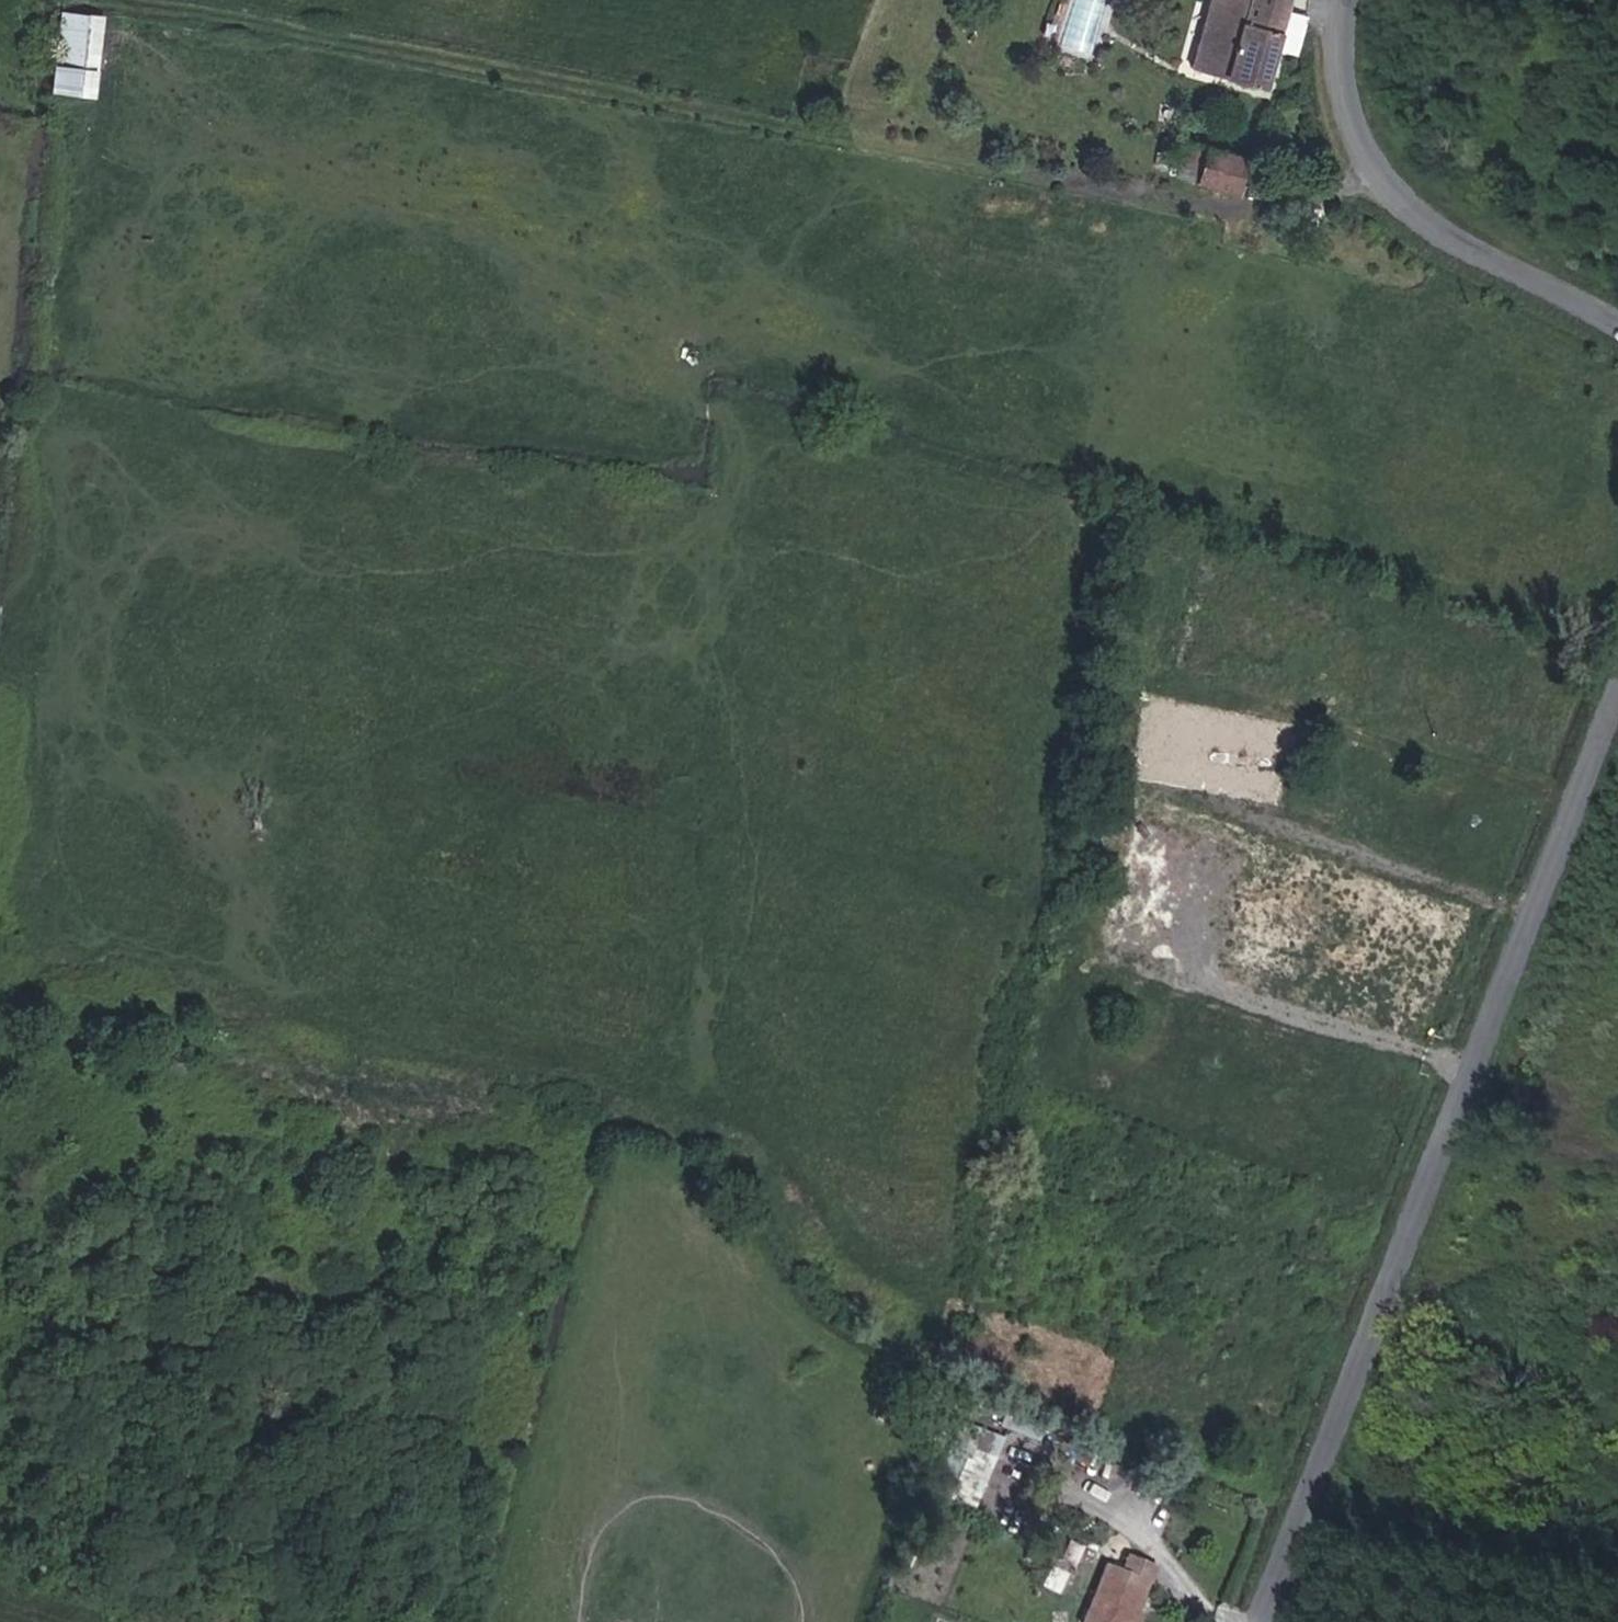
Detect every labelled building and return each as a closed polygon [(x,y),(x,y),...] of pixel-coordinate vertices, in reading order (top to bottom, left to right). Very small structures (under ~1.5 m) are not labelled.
[(1274,79),(1295,0),(1221,0),(1206,59),(1274,79)] [(53,91),(97,94),(102,11),(59,8),(53,91)] [(1192,168),(1248,183),(1256,148),(1201,133),(1192,168)] [(932,1486),(974,1505),(1004,1440),(962,1421),(932,1486)] [(1141,1614),(1152,1585),(1155,1586),(1161,1569),(1131,1558),(1125,1573),(1111,1569),(1090,1621),(1128,1621),(1133,1611),(1141,1614)] [(1148,1618),(1141,1614),(1133,1611),(1128,1621),(1147,1621),(1148,1618)]
